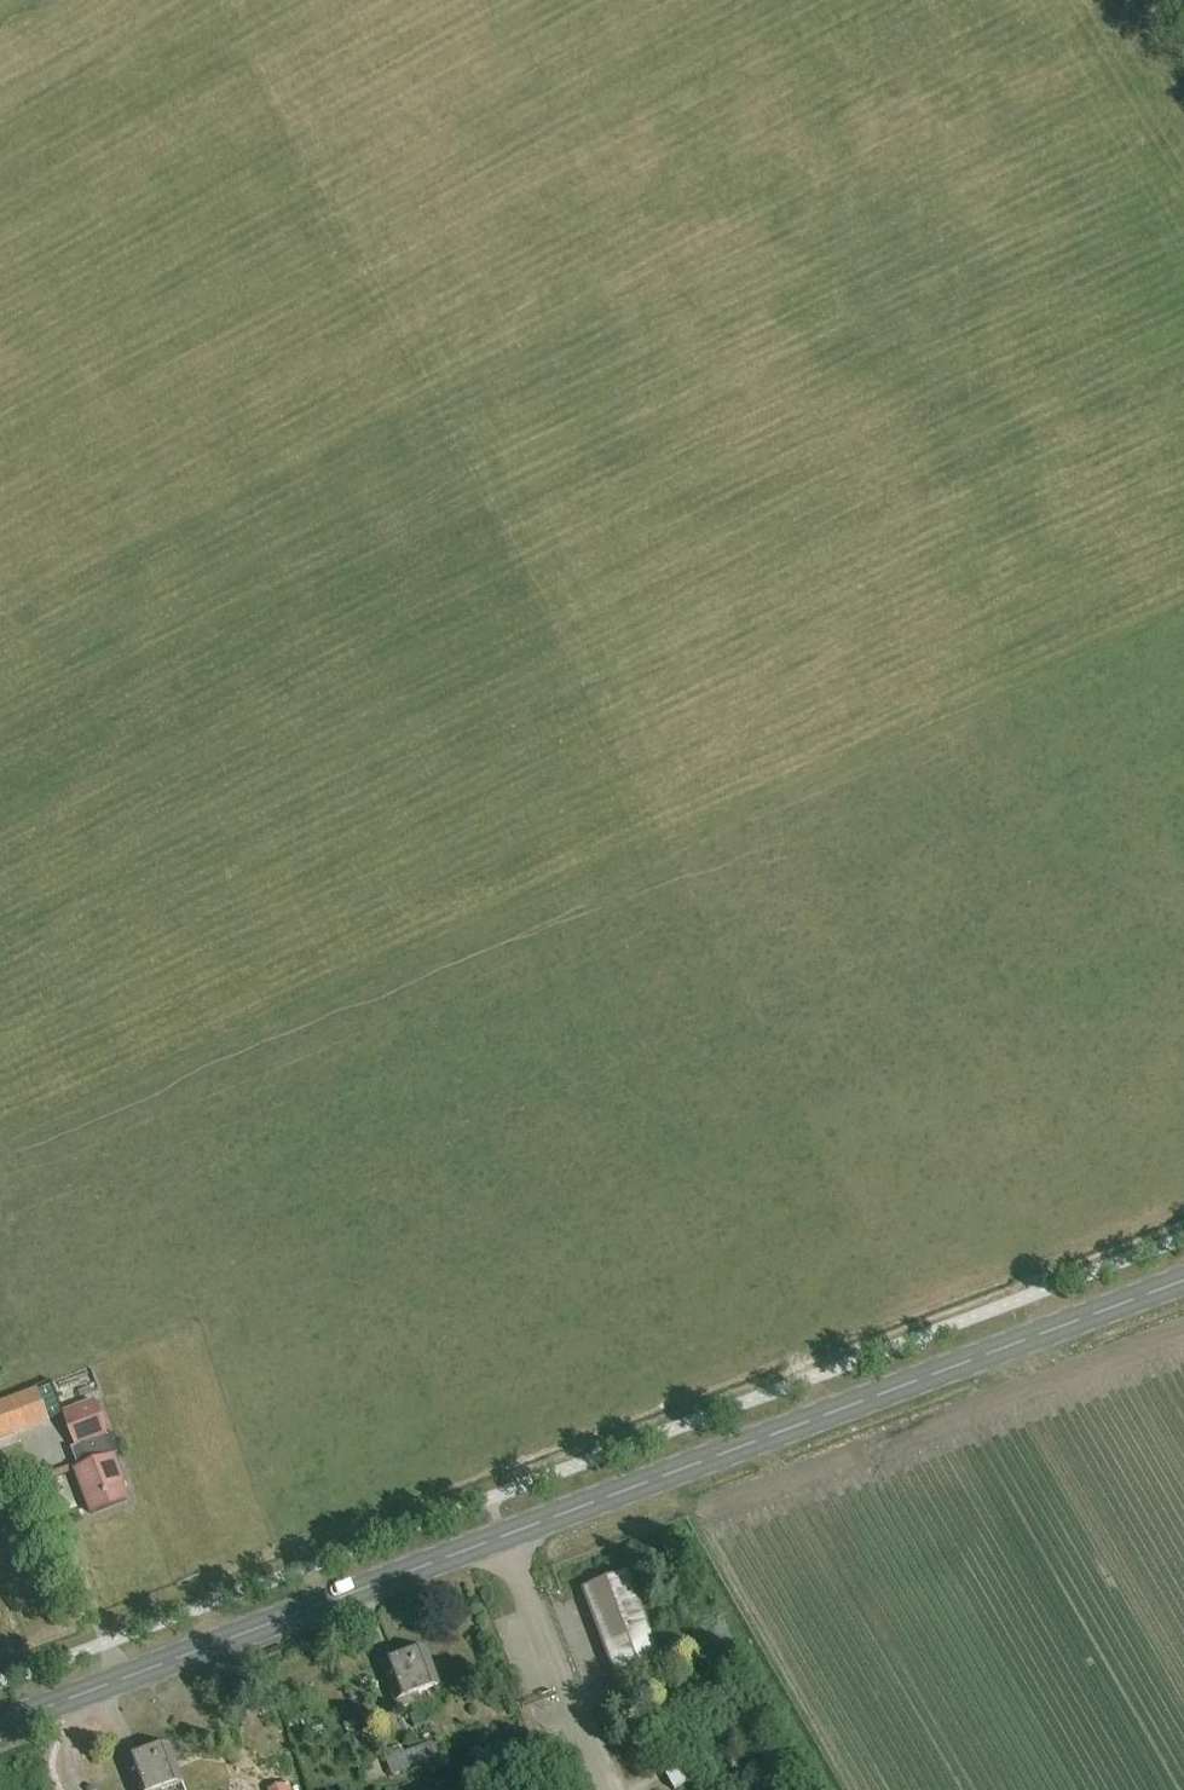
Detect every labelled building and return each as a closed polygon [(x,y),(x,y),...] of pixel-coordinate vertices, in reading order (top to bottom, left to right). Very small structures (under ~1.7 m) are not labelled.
[(55,1385),(63,1406),(101,1391),(93,1371),(55,1385)] [(47,1424),(35,1393),(0,1406),(0,1442),(47,1424)] [(94,1403),(62,1414),(75,1451),(88,1446),(90,1452),(74,1458),(78,1469),(76,1470),(93,1512),(127,1500),(120,1484),(123,1483),(113,1457),(111,1457),(108,1449),(111,1448),(109,1445),(98,1449),(95,1442),(107,1438),(94,1403)] [(583,1590),(616,1678),(661,1661),(628,1573),(583,1590)] [(417,1695),(439,1687),(426,1650),(381,1666),(398,1712),(421,1703),(417,1695)] [(368,1688),(351,1694),(353,1702),(371,1695),(368,1688)] [(356,1721),(347,1724),(356,1747),(365,1744),(356,1721)] [(409,1766),(437,1756),(432,1743),(405,1753),(403,1750),(384,1757),(391,1776),(410,1769),(409,1766)] [(182,1783),(169,1746),(124,1762),(135,1789),(164,1789),(182,1783)] [(667,1777),(674,1789),(679,1789),(692,1782),(683,1768),(667,1777)] [(293,1780),(269,1787),(270,1789),(296,1789),(293,1780)]
